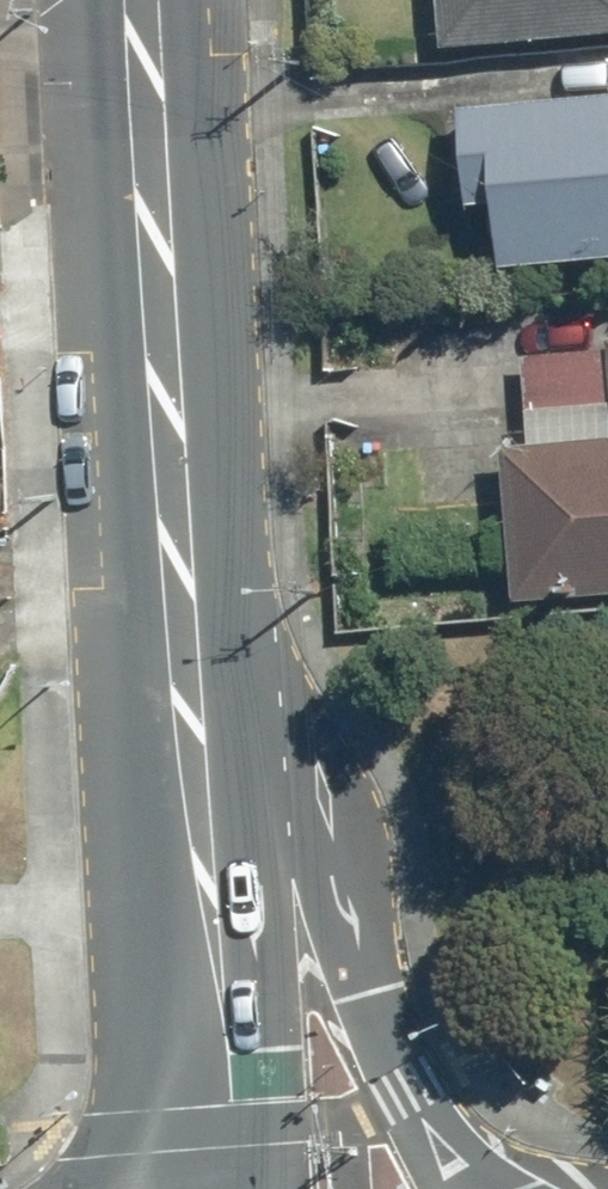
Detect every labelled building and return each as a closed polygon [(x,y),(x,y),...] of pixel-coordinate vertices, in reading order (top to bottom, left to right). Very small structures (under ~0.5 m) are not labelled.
[(442,47),(607,32),(607,0),(437,0),(442,47)] [(504,267),(607,255),(607,91),(462,107),(472,203),(496,201),(504,267)] [(519,596),(607,590),(607,439),(508,447),(519,596)]
